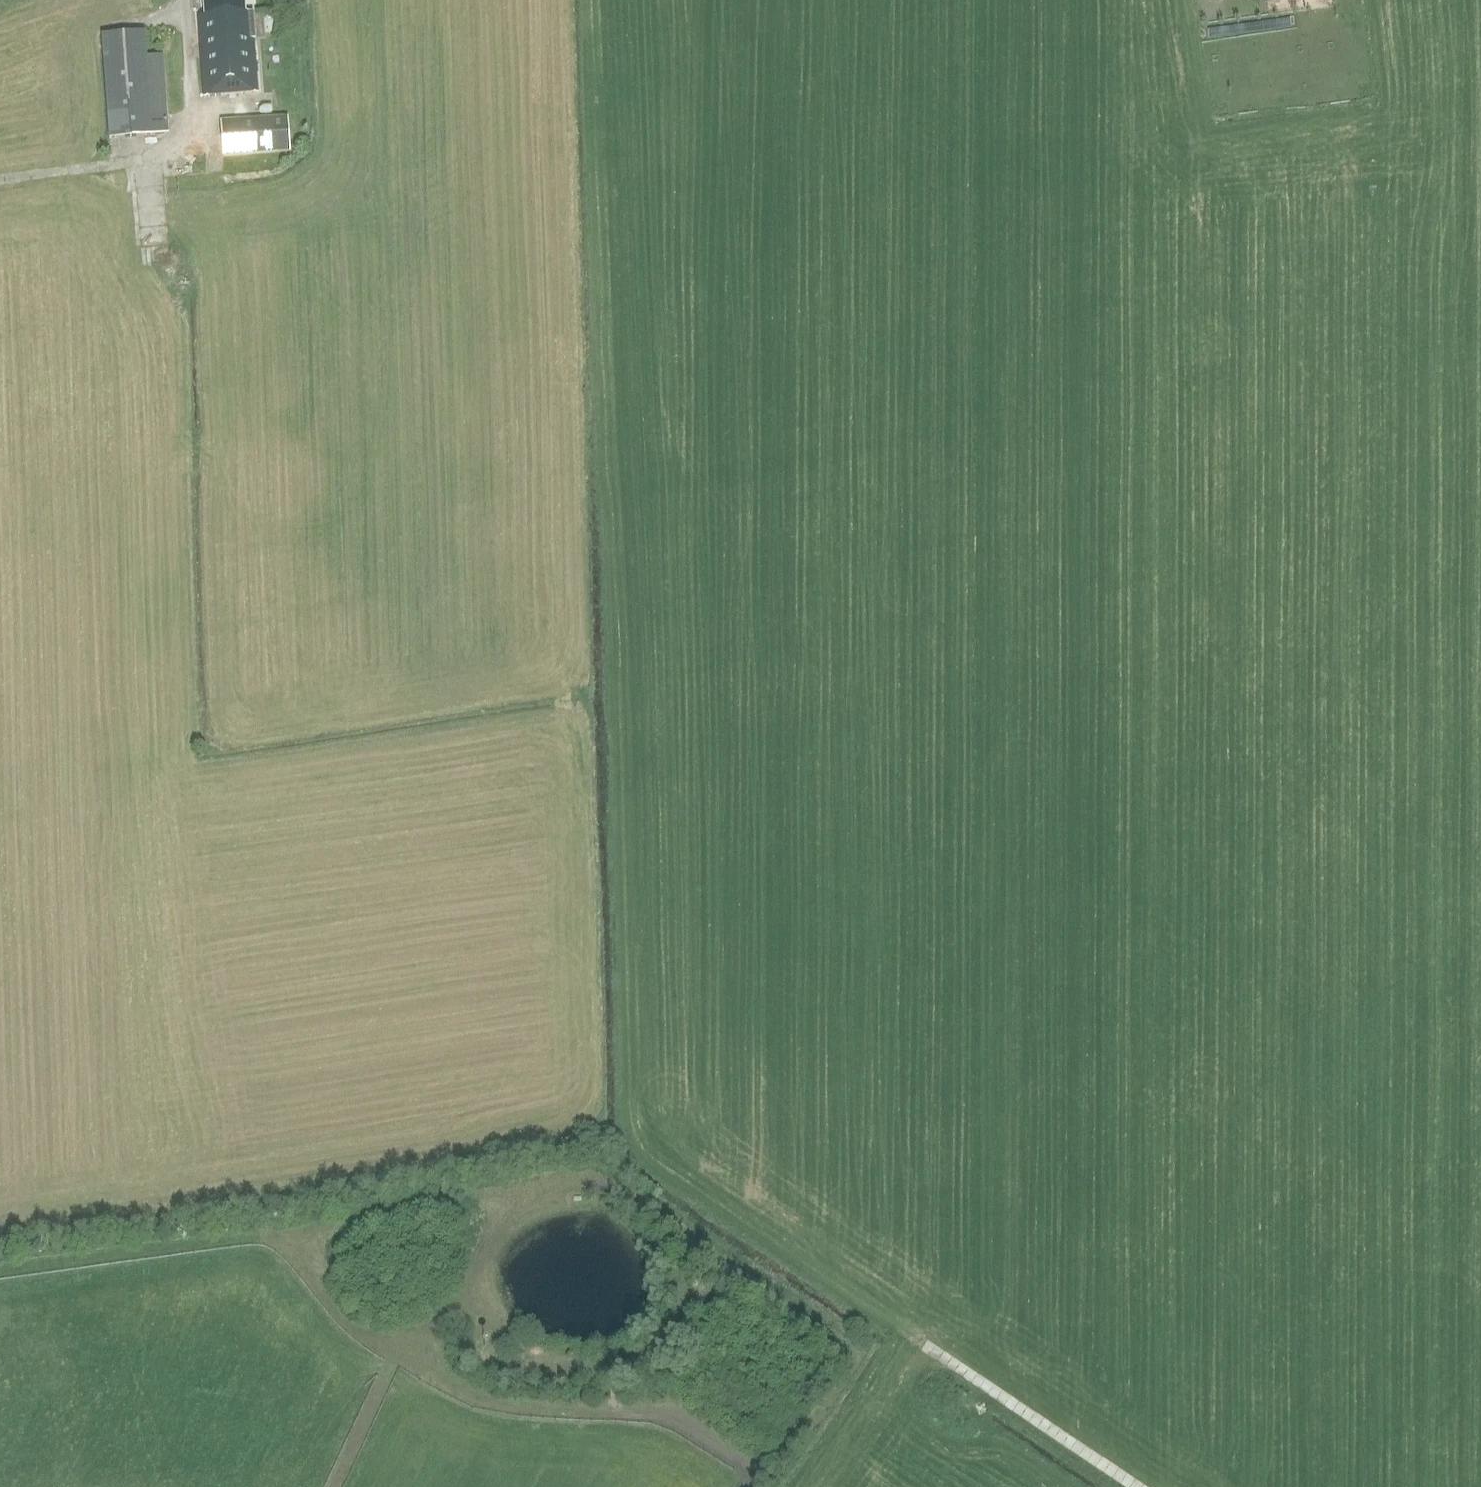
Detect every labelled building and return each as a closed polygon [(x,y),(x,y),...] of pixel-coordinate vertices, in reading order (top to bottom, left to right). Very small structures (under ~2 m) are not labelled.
[(258,93),(258,92),(258,93),(253,24),(251,25),(250,14),(245,14),(244,0),(204,0),(206,16),(199,17),(205,96),(258,93)] [(167,114),(151,115),(145,33),(102,36),(110,138),(169,134),(167,114)] [(288,117),(221,121),(223,156),(291,152),(288,117)]
